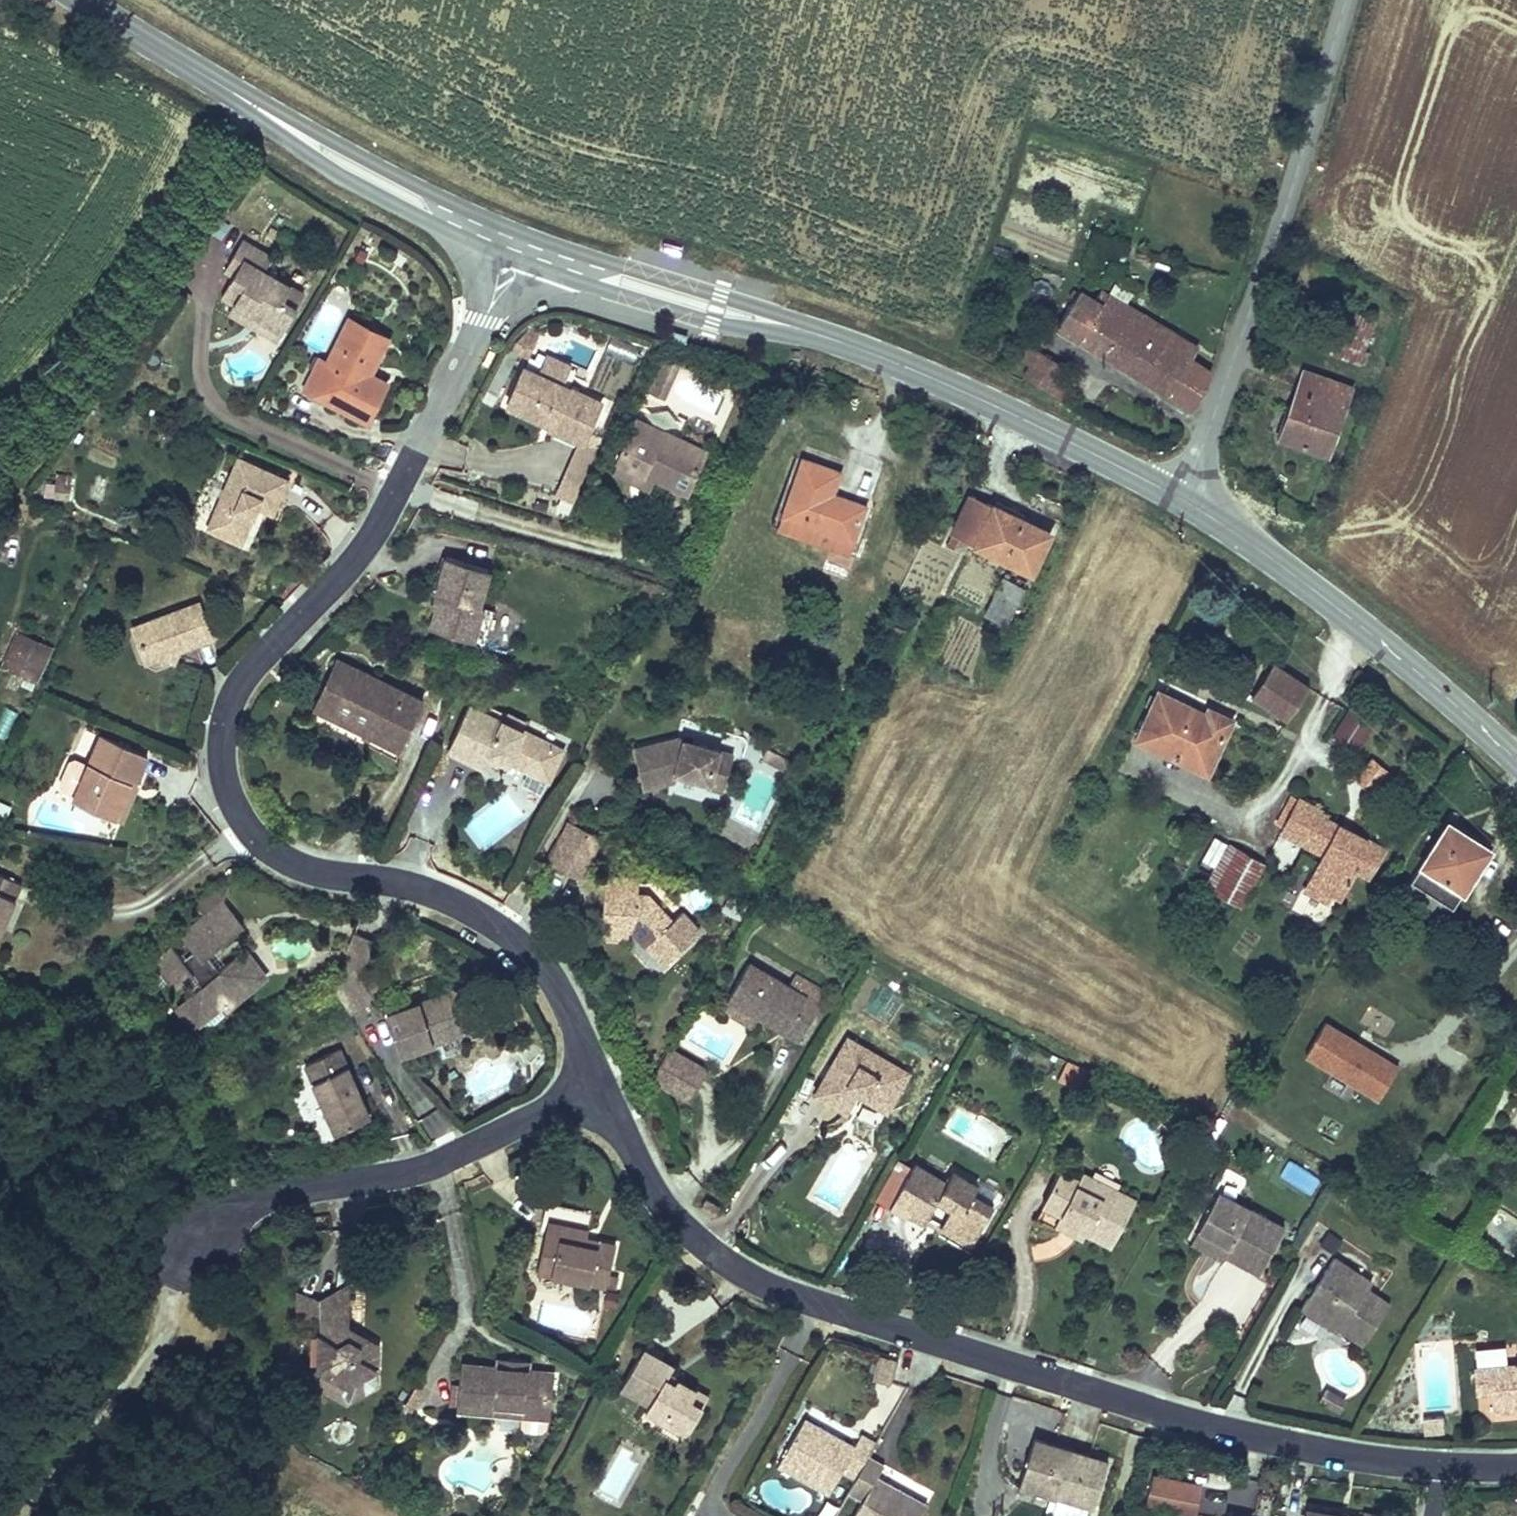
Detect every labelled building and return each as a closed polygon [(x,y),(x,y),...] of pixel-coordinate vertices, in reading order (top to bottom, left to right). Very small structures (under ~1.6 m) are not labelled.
[(283,300),(290,287),(263,272),(271,258),(242,241),(225,271),(233,276),(221,297),(233,304),(228,312),(247,323),(252,314),(282,332),(296,308),(283,300)] [(681,248),(664,243),(662,249),(680,254),(681,248)] [(303,295),(290,287),(283,300),(296,308),(303,295)] [(1057,330),(1103,359),(1131,314),(1105,298),(1096,310),(1075,296),(1057,330)] [(1327,355),(1358,366),(1373,323),(1342,312),(1327,355)] [(277,340),(282,332),(252,314),(247,323),(277,340)] [(1190,365),(1197,355),(1131,314),(1103,359),(1193,413),(1202,397),(1208,376),(1190,365)] [(363,342),(370,329),(349,319),(327,363),(319,359),(304,389),(367,421),(387,383),(370,374),(363,370),(366,363),(373,367),(381,351),(363,342)] [(388,338),(370,329),(363,342),(381,351),(388,338)] [(531,355),(533,350),(516,344),(514,349),(531,355)] [(519,356),(510,350),(500,368),(509,373),(519,356)] [(548,356),(539,375),(561,385),(570,366),(548,356)] [(646,390),(664,398),(679,365),(660,357),(646,390)] [(370,374),(373,367),(366,363),(363,370),(370,374)] [(561,385),(539,375),(524,368),(508,403),(544,420),(547,415),(554,418),(551,423),(549,427),(582,443),(601,402),(561,385)] [(1280,440),(1327,457),(1350,391),(1303,374),(1280,440)] [(544,420),(551,423),(554,418),(547,415),(544,420)] [(621,461),(653,476),(686,491),(705,450),(637,419),(618,460),(621,461)] [(567,505),(595,454),(579,445),(551,496),(567,505)] [(777,527),(781,515),(801,459),(795,456),(772,525),(777,527)] [(254,505),(257,506),(272,513),(287,479),(238,458),(208,528),(241,542),(253,514),(250,513),(254,505)] [(621,461),(616,472),(648,487),(653,476),(621,461)] [(68,498),(71,475),(57,473),(55,496),(68,498)] [(103,499),(109,480),(96,476),(90,495),(103,499)] [(1050,533),(1021,519),(1020,522),(994,509),(995,506),(971,494),(952,533),(960,537),(1031,572),(1050,533)] [(872,508),(866,506),(853,540),(849,553),(855,555),(872,508)] [(1021,519),(995,506),(994,509),(1020,522),(1021,519)] [(849,553),(853,540),(781,515),(777,527),(849,553)] [(960,537),(952,533),(946,545),(954,549),(960,537)] [(431,628),(473,640),(483,607),(479,605),(489,570),(447,558),(436,594),(440,596),(431,628)] [(1024,587),(1004,578),(985,615),(1006,625),(1024,587)] [(150,622),(140,645),(163,655),(179,649),(211,636),(198,604),(150,622)] [(495,610),(483,607),(473,640),(471,646),(483,649),(495,610)] [(134,628),(140,645),(150,622),(134,628)] [(50,647),(19,633),(3,666),(35,680),(50,647)] [(146,661),(163,655),(140,645),(146,661)] [(179,649),(163,655),(172,660),(179,649)] [(315,708),(329,714),(351,666),(338,660),(315,708)] [(1273,664),(1252,695),(1288,718),(1308,687),(1273,664)] [(423,700),(351,666),(329,714),(400,748),(423,700)] [(1193,718),(1197,710),(1159,692),(1137,738),(1207,771),(1232,719),(1208,708),(1206,714),(1202,722),(1193,718)] [(520,734),(522,730),(525,723),(490,707),(487,714),(469,705),(447,752),(482,768),(487,759),(490,752),(508,761),(528,770),(529,767),(550,776),(562,749),(540,739),(539,743),(520,734)] [(1375,723),(1350,706),(1331,734),(1357,751),(1375,723)] [(1206,714),(1197,710),(1193,718),(1202,722),(1206,714)] [(540,739),(522,730),(520,734),(539,743),(540,739)] [(114,817),(130,780),(135,783),(147,755),(101,735),(87,765),(74,795),(73,799),(114,817)] [(676,773),(708,783),(709,783),(713,771),(727,775),(734,756),(678,738),(634,748),(643,787),(674,780),(676,773)] [(768,748),(762,758),(788,771),(794,761),(768,748)] [(505,768),(508,761),(490,752),(487,759),(505,768)] [(1392,773),(1372,757),(1353,779),(1373,795),(1392,773)] [(61,790),(74,795),(87,765),(75,760),(69,762),(60,784),(61,790)] [(548,780),(550,776),(529,767),(528,770),(548,780)] [(723,791),(727,775),(713,771),(709,783),(708,783),(707,787),(723,791)] [(135,783),(130,780),(114,817),(121,821),(138,784),(135,783)] [(1276,822),(1282,826),(1297,798),(1291,795),(1276,822)] [(1322,811),(1297,798),(1282,826),(1280,830),(1323,853),(1305,888),(1328,901),(1332,894),(1340,898),(1356,870),(1369,877),(1385,851),(1319,815),(1322,811)] [(0,803),(0,820),(3,822),(10,808),(0,803)] [(1448,822),(1442,832),(1453,839),(1460,829),(1448,822)] [(569,825),(562,839),(592,854),(599,839),(569,825)] [(407,831),(399,827),(394,836),(402,840),(407,831)] [(1410,881),(1451,907),(1453,908),(1491,848),(1460,829),(1453,839),(1442,832),(1410,881)] [(1226,843),(1215,836),(1197,867),(1209,873),(1226,843)] [(580,877),(592,854),(562,839),(550,862),(580,877)] [(1206,888),(1207,888),(1213,891),(1238,848),(1230,844),(1206,888)] [(1238,848),(1213,891),(1241,907),(1265,863),(1238,848)] [(21,883),(0,874),(0,933),(21,883)] [(605,877),(604,892),(637,894),(638,879),(605,877)] [(1442,921),(1451,907),(1410,881),(1401,895),(1442,921)] [(222,885),(213,890),(224,902),(230,884),(222,885)] [(1213,891),(1207,888),(1200,902),(1205,905),(1213,891)] [(183,999),(201,1020),(207,1027),(224,1013),(218,1006),(222,1004),(236,992),(233,989),(250,975),(236,957),(219,970),(207,955),(243,926),(224,902),(213,890),(195,905),(204,918),(182,936),(193,951),(182,960),(171,945),(152,959),(175,988),(192,974),(201,985),(183,999)] [(637,894),(604,892),(603,910),(613,910),(612,928),(628,929),(631,929),(662,965),(699,932),(682,913),(672,922),(647,895),(637,894)] [(747,905),(731,896),(723,910),(740,919),(747,905)] [(627,937),(628,929),(612,928),(613,910),(603,910),(601,935),(627,937)] [(354,932),(348,946),(352,947),(357,933),(354,932)] [(357,933),(352,947),(347,959),(343,972),(367,958),(374,939),(357,933)] [(352,947),(348,946),(331,949),(333,961),(347,959),(352,947)] [(245,950),(236,957),(250,975),(233,989),(236,992),(222,1004),(226,1008),(266,976),(245,950)] [(800,1041),(826,989),(794,973),(790,981),(745,959),(723,1002),(800,1041)] [(374,979),(365,985),(373,998),(382,992),(374,979)] [(481,1022),(469,986),(386,1014),(400,1054),(462,1033),(461,1029),(481,1022)] [(192,1027),(201,1020),(183,999),(175,1005),(192,1027)] [(1358,1042),(1327,1023),(1307,1056),(1380,1100),(1400,1067),(1364,1045),(1361,1049),(1356,1046),(1358,1042)] [(517,1043),(505,1036),(501,1042),(501,1046),(512,1052),(517,1043)] [(866,1093),(863,1097),(886,1110),(908,1073),(847,1038),(815,1093),(845,1110),(856,1092),(858,1088),(866,1093)] [(708,1070),(668,1047),(651,1077),(690,1100),(708,1070)] [(369,1117),(361,1098),(357,1100),(355,1095),(359,1093),(339,1051),(305,1067),(335,1132),(369,1117)] [(1089,1072),(1069,1062),(1058,1079),(1079,1090),(1089,1072)] [(856,1092),(863,1097),(866,1093),(858,1088),(856,1092)] [(911,1207),(908,1212),(924,1222),(938,1199),(952,1207),(945,1219),(946,1219),(976,1237),(993,1207),(972,1196),(978,1187),(952,1172),(946,1183),(913,1164),(894,1197),(911,1207)] [(1427,1183),(1434,1171),(1422,1164),(1415,1175),(1427,1183)] [(1088,1228),(1086,1232),(1112,1246),(1136,1201),(1083,1173),(1079,1180),(1060,1170),(1042,1204),(1043,1204),(1061,1213),(1088,1228)] [(1434,1171),(1427,1183),(1439,1191),(1446,1179),(1434,1171)] [(1217,1191),(1198,1226),(1230,1244),(1225,1253),(1226,1253),(1259,1272),(1284,1228),(1217,1191)] [(906,1216),(908,1212),(911,1207),(894,1197),(889,1207),(906,1216)] [(707,1199),(701,1207),(714,1215),(719,1206),(707,1199)] [(537,1271),(553,1275),(572,1279),(606,1287),(606,1286),(609,1274),(616,1244),(585,1237),(591,1213),(546,1203),(542,1220),(548,1221),(537,1271)] [(1054,1225),(1061,1213),(1043,1204),(1036,1218),(1054,1228),(1056,1226),(1054,1225)] [(1061,1213),(1054,1225),(1056,1226),(1082,1240),(1086,1232),(1088,1228),(1061,1213)] [(976,1237),(946,1219),(941,1227),(971,1245),(976,1237)] [(1223,1258),(1226,1253),(1225,1253),(1230,1244),(1198,1226),(1191,1240),(1223,1258)] [(1342,1240),(1329,1231),(1321,1244),(1333,1252),(1342,1240)] [(1351,1278),(1355,1271),(1334,1257),(1303,1303),(1338,1327),(1363,1344),(1390,1305),(1367,1289),(1351,1278)] [(1372,1283),(1355,1271),(1351,1278),(1367,1289),(1372,1283)] [(617,1276),(609,1274),(606,1286),(614,1288),(617,1276)] [(572,1279),(553,1275),(551,1282),(570,1286),(572,1279)] [(349,1284),(320,1300),(320,1313),(349,1298),(349,1284)] [(320,1313),(320,1300),(298,1294),(297,1323),(320,1324),(320,1313)] [(320,1324),(319,1366),(347,1383),(362,1375),(376,1368),(377,1344),(358,1333),(355,1338),(349,1335),(349,1327),(349,1298),(320,1313),(320,1324)] [(1335,1331),(1338,1327),(1303,1303),(1300,1308),(1335,1331)] [(358,1333),(349,1327),(349,1335),(355,1338),(358,1333)] [(662,1420),(665,1414),(689,1428),(702,1406),(691,1400),(698,1388),(678,1376),(675,1381),(665,1375),(668,1370),(672,1364),(671,1364),(644,1348),(621,1387),(648,1403),(649,1403),(645,1409),(662,1420)] [(497,1356),(496,1366),(528,1369),(529,1360),(497,1356)] [(877,1379),(890,1379),(890,1359),(878,1358),(877,1379)] [(542,1393),(544,1371),(528,1369),(496,1366),(461,1363),(456,1409),(522,1416),(547,1418),(549,1418),(552,1394),(542,1393)] [(1490,1366),(1493,1410),(1516,1408),(1516,1364),(1490,1366)] [(311,1381),(347,1402),(347,1383),(319,1366),(311,1381)] [(347,1383),(347,1402),(376,1386),(376,1368),(362,1375),(347,1383)] [(668,1370),(665,1375),(675,1381),(678,1376),(668,1370)] [(554,1372),(544,1371),(542,1393),(552,1394),(554,1372)] [(709,1395),(698,1388),(691,1400),(702,1406),(709,1395)] [(686,1434),(689,1428),(665,1414),(662,1420),(685,1434),(686,1434)] [(546,1429),(547,1418),(522,1416),(521,1426),(525,1431),(542,1433),(546,1429)] [(805,1417),(799,1428),(813,1436),(819,1425),(805,1417)] [(813,1436),(799,1428),(777,1465),(828,1494),(841,1471),(856,1479),(869,1456),(876,1442),(861,1433),(855,1445),(819,1425),(813,1436)] [(1108,1462),(1034,1439),(1019,1486),(1093,1509),(1108,1462)] [(856,1479),(848,1492),(862,1500),(853,1515),(920,1515),(921,1515),(907,1507),(913,1496),(877,1476),(884,1464),(869,1456),(856,1479)] [(1144,1506),(1196,1513),(1201,1478),(1148,1471),(1144,1506)] [(927,1504),(913,1496),(907,1507),(921,1515),(927,1504)]
